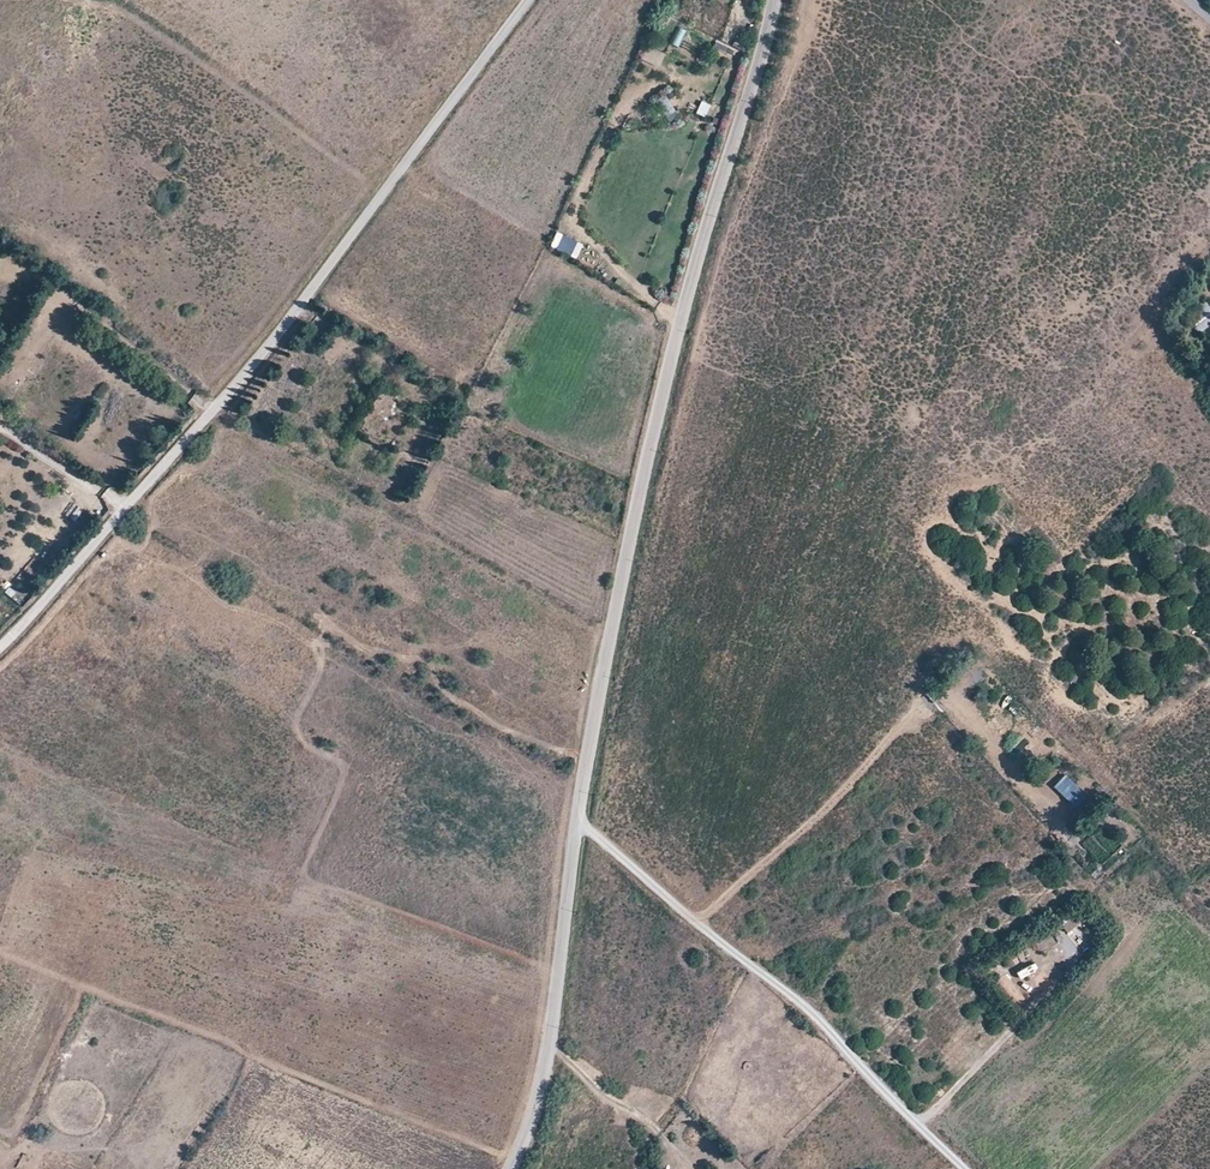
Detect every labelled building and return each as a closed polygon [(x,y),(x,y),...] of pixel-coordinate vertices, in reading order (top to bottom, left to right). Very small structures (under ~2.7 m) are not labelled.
[(1195,326),(1201,334),(1201,333),(1209,325),(1209,313),(1195,326)] [(1077,809),(1089,796),(1065,775),(1053,788),(1077,809)] [(1087,944),(1086,930),(1072,930),(1072,944),(1087,944)]
